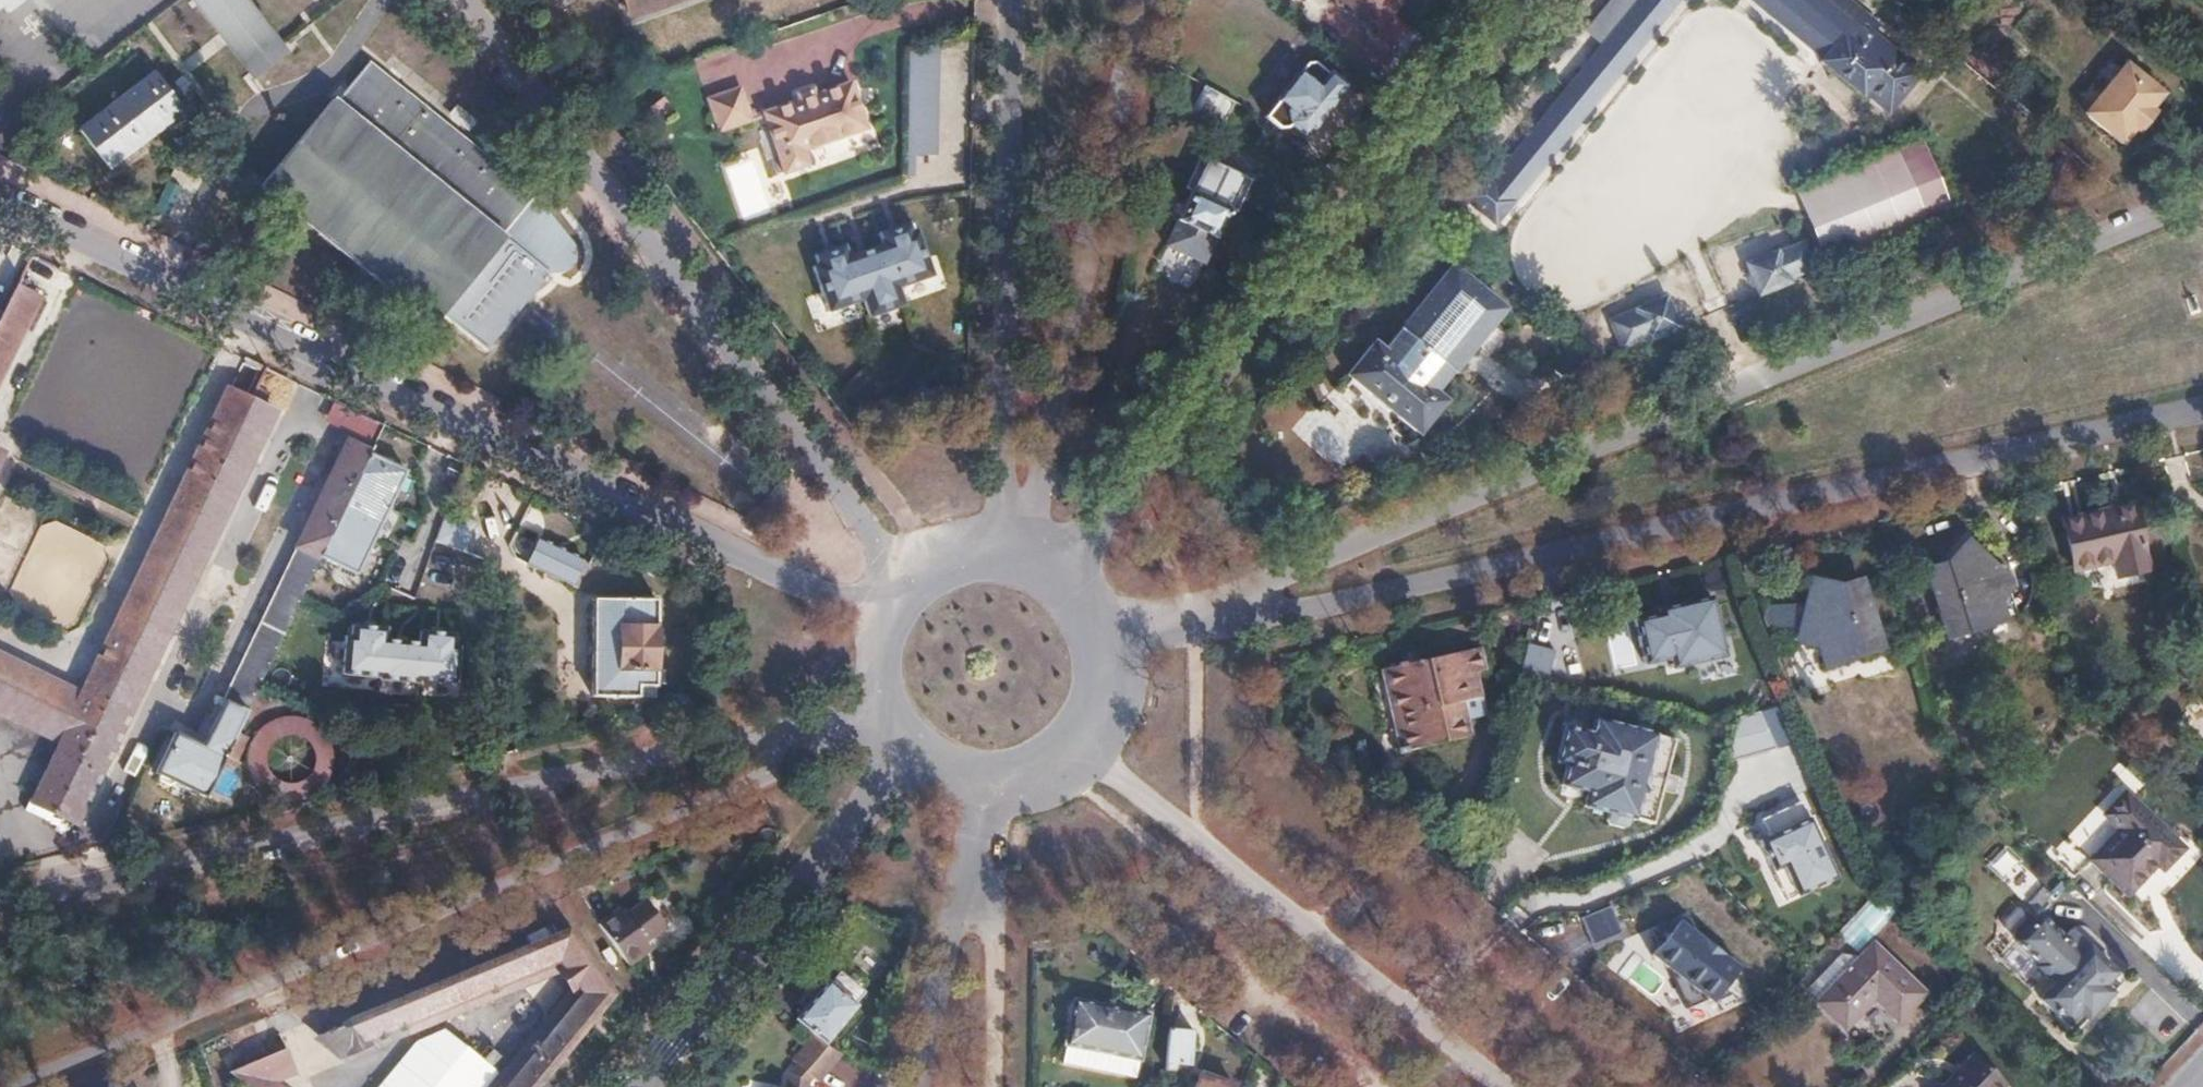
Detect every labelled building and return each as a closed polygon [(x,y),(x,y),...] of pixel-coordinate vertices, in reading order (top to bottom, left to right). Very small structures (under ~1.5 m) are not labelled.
[(2,8),(13,0),(0,0),(0,5),(2,8)] [(256,76),(288,51),(247,0),(196,0),(256,76)] [(261,13),(273,4),(270,0),(251,0),(261,13)] [(629,10),(657,0),(625,0),(629,10)] [(1380,30),(1394,13),(1392,11),(1378,0),(1344,0),(1380,30)] [(1392,11),(1400,0),(1378,0),(1392,11)] [(1489,182),(1487,184),(1480,177),(1461,198),(1490,224),(1509,203),(1506,200),(1508,198),(1669,0),(1638,0),(1489,182)] [(1826,52),(1819,61),(1860,95),(1883,68),(1898,50),(1837,0),(1763,0),(1826,52)] [(1394,13),(1380,30),(1416,60),(1430,42),(1394,13)] [(906,155),(935,156),(938,48),(909,47),(906,155)] [(1311,60),(1266,116),(1280,128),(1288,127),(1291,123),(1303,132),(1310,123),(1315,128),(1339,99),(1337,97),(1347,84),(1319,60),(1311,60)] [(2124,61),(2082,112),(2120,143),(2133,128),(2149,107),(2162,92),(2124,61)] [(335,97),(264,182),(435,321),(442,312),(487,350),(551,274),(503,234),(534,196),(370,62),(339,100),(335,97)] [(840,62),(753,92),(775,152),(798,144),(793,129),(856,106),(840,62)] [(729,69),(698,80),(709,111),(741,100),(729,69)] [(156,73),(84,127),(111,164),(182,109),(156,73)] [(664,98),(653,107),(662,118),(673,110),(664,98)] [(2149,107),(2133,128),(2137,131),(2154,111),(2149,107)] [(1230,124),(1206,162),(1234,181),(1258,142),(1230,124)] [(1903,149),(1796,196),(1827,264),(1951,209),(1928,157),(1910,165),(1903,149)] [(1193,190),(1168,247),(1204,263),(1235,197),(1220,190),(1214,200),(1193,190)] [(807,256),(828,316),(934,281),(912,222),(880,233),(882,245),(847,257),(845,246),(807,256)] [(1801,242),(1746,264),(1758,293),(1788,281),(1787,279),(1813,268),(1801,242)] [(1374,342),(1348,374),(1420,433),(1447,400),(1437,392),(1504,309),(1452,265),(1383,349),(1374,342)] [(24,326),(31,329),(45,301),(37,298),(39,294),(16,283),(0,315),(0,376),(24,326)] [(1665,297),(1610,320),(1620,348),(1649,336),(1650,339),(1677,327),(1665,297)] [(249,359),(233,389),(252,398),(267,368),(249,359)] [(96,726),(252,398),(233,389),(229,387),(82,694),(0,655),(0,680),(96,726)] [(62,742),(33,803),(75,823),(273,408),(252,398),(96,726),(0,680),(0,712),(62,742)] [(178,728),(156,773),(160,774),(158,777),(160,781),(167,784),(171,783),(173,780),(204,796),(224,754),(236,759),(247,738),(235,732),(255,689),(314,568),(319,557),(369,454),(346,442),(204,740),(178,728)] [(369,454),(319,557),(356,574),(405,472),(369,454)] [(2131,502),(2061,517),(2072,567),(2112,558),(2116,574),(2146,567),(2131,502)] [(519,525),(538,532),(546,512),(527,505),(519,525)] [(436,542),(466,550),(474,519),(444,511),(436,542)] [(1947,558),(1927,565),(1947,631),(2004,612),(1999,594),(2011,581),(2008,572),(1965,536),(1947,558)] [(537,539),(526,566),(570,585),(577,567),(581,558),(577,556),(537,539)] [(1804,603),(1798,628),(1799,636),(1802,639),(1818,642),(1823,659),(1879,640),(1858,574),(1837,581),(1810,576),(1804,603)] [(1766,594),(1766,621),(1798,628),(1804,603),(1766,594)] [(655,598),(592,597),(592,695),(637,694),(637,688),(655,687),(655,598)] [(339,622),(334,673),(457,684),(456,630),(422,627),(420,639),(386,636),(387,623),(339,622)] [(1626,624),(1607,628),(1616,667),(1635,662),(1626,624)] [(1554,651),(1529,644),(1520,678),(1546,684),(1554,651)] [(1473,648),(1384,668),(1403,754),(1461,741),(1453,705),(1471,700),(1466,675),(1478,672),(1473,648)] [(664,690),(664,703),(674,703),(685,698),(684,689),(664,690)] [(1733,758),(1772,748),(1763,713),(1724,723),(1733,758)] [(1563,726),(1555,762),(1565,764),(1560,785),(1587,792),(1584,804),(1609,811),(1607,818),(1610,823),(1623,827),(1628,822),(1629,816),(1632,817),(1654,733),(1651,732),(1648,725),(1635,722),(1630,726),(1594,717),(1589,732),(1563,726)] [(2119,827),(2092,857),(2128,890),(2155,862),(2162,868),(2182,845),(2125,791),(2104,813),(2119,827)] [(1834,881),(1800,801),(1757,819),(1791,900),(1834,881)] [(1862,954),(1891,914),(1870,899),(1841,939),(1862,954)] [(600,923),(597,925),(626,966),(643,955),(638,948),(665,928),(646,901),(619,921),(614,913),(600,923)] [(1581,917),(1591,944),(1621,934),(1611,906),(1581,917)] [(2038,915),(2014,941),(2037,963),(2035,966),(2046,976),(2051,970),(2060,977),(2047,992),(2073,1017),(2083,1006),(2092,1014),(2116,987),(2108,980),(2119,968),(2073,925),(2062,937),(2038,915)] [(1742,970),(1678,923),(1651,959),(1716,1006),(1742,970)] [(608,992),(565,934),(321,1033),(343,1052),(557,966),(576,992),(497,1086),(531,1086),(608,992)] [(1875,943),(1820,1001),(1847,1027),(1876,996),(1901,1019),(1926,991),(1875,943)] [(825,980),(794,1018),(824,1043),(855,1005),(852,1003),(863,990),(838,970),(828,982),(825,980)] [(1077,999),(1065,1042),(1138,1058),(1149,1015),(1077,999)] [(1169,1027),(1165,1066),(1189,1068),(1193,1030),(1169,1027)] [(228,1071),(248,1086),(280,1086),(272,1080),(296,1070),(287,1047),(228,1071)] [(1942,1086),(2002,1086),(2007,1083),(1974,1052),(1942,1086)] [(1197,1086),(1232,1086),(1233,1083),(1202,1073),(1197,1086)] [(779,1086),(834,1086),(835,1086),(782,1076),(779,1086)]
